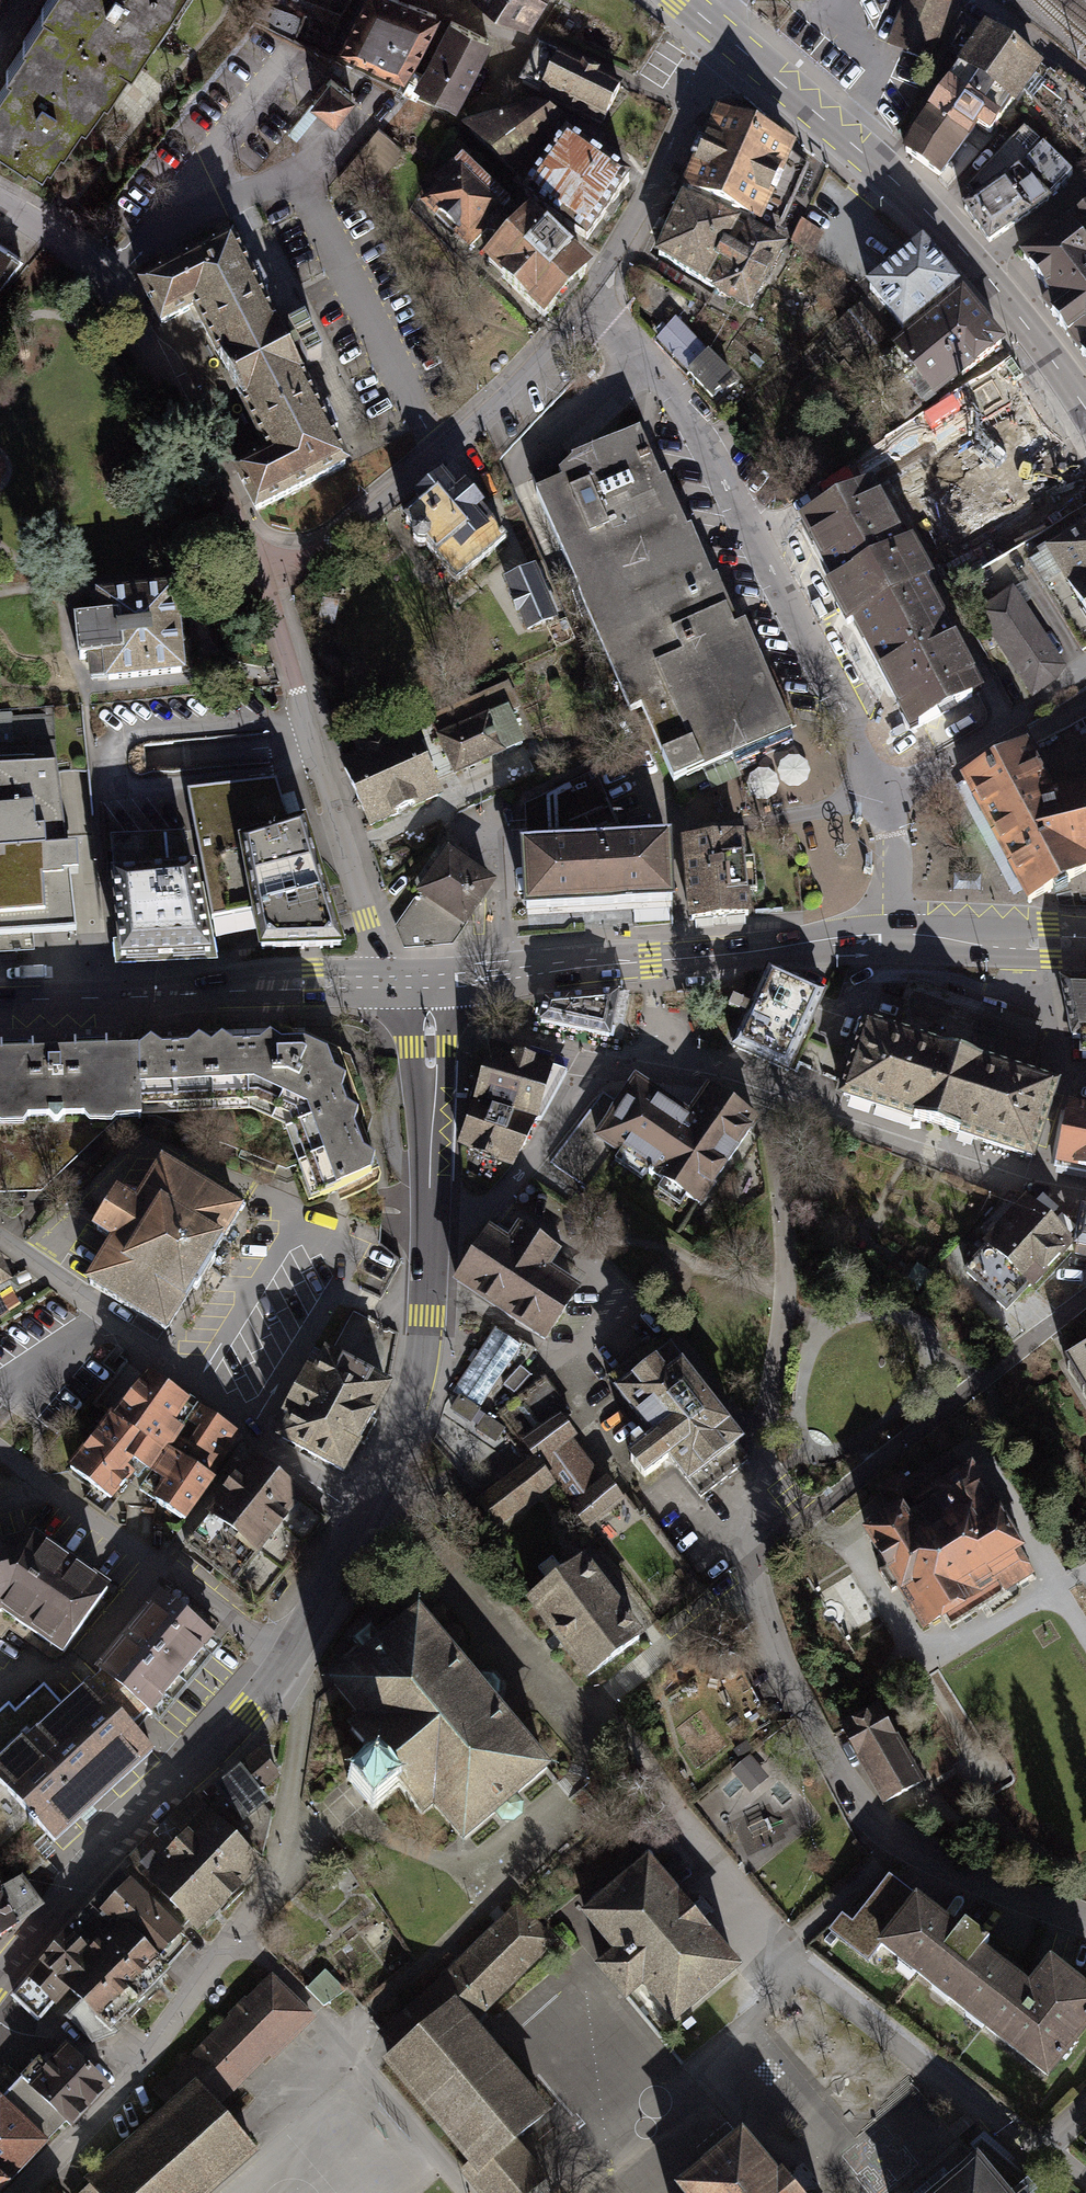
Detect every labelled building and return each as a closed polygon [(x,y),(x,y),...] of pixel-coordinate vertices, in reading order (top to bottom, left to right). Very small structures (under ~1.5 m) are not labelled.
[(22,161),(25,155),(38,163),(42,156),(46,159),(59,138),(64,141),(82,113),(87,116),(105,88),(110,91),(132,58),(135,60),(174,0),(39,0),(22,26),(24,27),(4,58),(9,61),(0,74),(0,147),(22,161)] [(437,16),(404,0),(361,0),(337,53),(405,84),(437,16)] [(529,27),(546,0),(486,0),(529,27)] [(958,0),(906,0),(890,44),(938,62),(960,1),(958,0)] [(1044,68),(986,28),(984,31),(964,17),(947,53),(961,63),(958,68),(961,70),(924,116),(915,133),(904,152),(942,181),(966,149),(974,154),(984,140),(992,144),(1014,107),(1018,110),(1027,96),(1044,70),(1044,68)] [(456,111),(493,41),(450,19),(414,89),(456,111)] [(538,47),(519,86),(540,96),(539,98),(604,129),(621,92),(598,81),(601,77),(583,68),(581,74),(556,62),(558,57),(538,47)] [(1085,153),(1085,92),(1059,71),(1053,78),(1044,70),(1027,96),(1083,156),(1085,153)] [(329,78),(309,104),(334,123),(354,98),(329,78)] [(536,108),(462,131),(524,195),(567,137),(559,132),(565,124),(536,108)] [(733,120),(695,199),(768,234),(806,155),(733,120)] [(408,141),(382,122),(346,172),(371,191),(383,175),(408,141)] [(1074,176),(1024,127),(968,188),(977,201),(964,209),(991,249),(1053,204),(1051,201),(1074,176)] [(521,198),(587,244),(631,184),(567,137),(524,195),(521,198)] [(418,208),(469,255),(511,210),(461,163),(418,208)] [(690,199),(659,259),(722,297),(754,237),(690,199)] [(1022,261),(1053,302),(1045,308),(1085,363),(1085,213),(1022,261)] [(482,268),(545,329),(595,279),(532,218),(482,268)] [(821,232),(799,219),(785,241),(807,254),(821,232)] [(250,269),(233,235),(139,283),(161,324),(196,306),(238,387),(276,462),(245,478),(259,506),(342,464),(325,430),(334,425),(325,407),(318,410),(292,358),(297,355),(303,366),(321,357),(302,320),(283,329),(290,342),(286,344),(261,294),(270,289),(257,266),(250,269)] [(13,245),(0,237),(0,266),(13,245)] [(794,258),(754,237),(722,297),(762,318),(794,258)] [(969,302),(928,251),(872,295),(913,346),(969,302)] [(930,422),(1013,355),(969,302),(913,346),(887,369),(930,422)] [(857,304),(832,322),(858,357),(883,338),(857,304)] [(683,318),(661,340),(715,396),(737,374),(683,318)] [(804,525),(916,726),(986,687),(917,563),(1070,478),(1025,397),(801,521),(804,525)] [(552,476),(538,481),(609,646),(636,710),(644,707),(677,785),(758,751),(798,733),(793,721),(747,614),(734,619),(654,432),(552,476)] [(410,529),(463,591),(515,546),(463,484),(410,529)] [(1082,651),(1085,649),(1085,527),(1029,562),(1082,651)] [(544,558),(512,568),(528,621),(561,611),(544,558)] [(92,681),(188,671),(179,583),(98,592),(101,616),(76,619),(81,659),(90,658),(92,681)] [(1055,681),(1063,668),(1012,590),(978,613),(1033,695),(1055,681)] [(351,766),(375,822),(523,759),(499,703),(351,766)] [(1050,789),(1025,742),(956,776),(1024,902),(1085,871),(1085,780),(1050,789)] [(84,942),(67,769),(0,771),(0,945),(34,943),(84,942)] [(525,914),(675,910),(673,840),(622,841),(595,776),(521,806),(525,914)] [(275,779),(186,789),(213,920),(250,912),(256,943),(257,949),(312,947),(345,946),(339,926),(305,815),(287,820),(275,779)] [(114,831),(123,953),(213,951),(189,828),(114,831)] [(691,839),(696,925),(750,922),(746,836),(691,839)] [(449,842),(416,889),(424,895),(400,930),(406,949),(452,949),(501,879),(449,842)] [(826,991),(772,967),(737,1046),(791,1070),(826,991)] [(893,1032),(867,1024),(843,1095),(893,1112),(930,1124),(1032,1158),(1055,1086),(1023,1075),(1040,1025),(910,982),(893,1032)] [(1061,983),(1073,1039),(1082,1039),(1081,1058),(1085,1058),(1085,984),(1061,983)] [(632,995),(546,1001),(541,1031),(619,1045),(632,995)] [(0,1042),(0,1114),(265,1106),(298,1119),(322,1192),(386,1176),(349,1055),(333,1038),(307,1030),(228,1033),(0,1042)] [(522,1059),(491,1049),(473,1111),(461,1143),(510,1166),(534,1131),(539,1122),(566,1074),(550,1067),(522,1059)] [(608,1097),(602,1092),(555,1159),(588,1182),(609,1151),(692,1208),(754,1120),(706,1087),(692,1107),(688,1113),(660,1093),(632,1074),(614,1101),(608,1097)] [(1071,1110),(1057,1171),(1085,1177),(1085,1113),(1071,1110)] [(86,1291),(162,1338),(238,1214),(162,1167),(137,1207),(118,1196),(95,1233),(114,1245),(86,1291)] [(1026,1199),(1011,1197),(973,1237),(987,1250),(964,1274),(1007,1315),(1074,1245),(1026,1199)] [(1073,1256),(1085,1258),(1085,1211),(1081,1210),(1073,1256)] [(490,1231),(454,1286),(547,1347),(583,1292),(552,1272),(563,1256),(519,1227),(508,1243),(490,1231)] [(21,1297),(0,1249),(0,1306),(21,1297)] [(525,1347),(496,1328),(452,1394),(458,1398),(480,1412),(525,1347)] [(656,1343),(608,1381),(617,1393),(613,1396),(651,1444),(626,1464),(644,1487),(670,1467),(688,1490),(690,1488),(702,1503),(751,1465),(739,1450),(745,1446),(671,1352),(665,1356),(656,1343)] [(343,1471),(387,1390),(325,1355),(280,1437),(343,1471)] [(1085,1388),(1085,1355),(1071,1364),(1085,1388)] [(530,1378),(520,1369),(503,1388),(513,1397),(530,1378)] [(146,1374),(74,1467),(118,1502),(136,1478),(191,1408),(146,1374)] [(578,1440),(565,1422),(574,1415),(545,1376),(494,1413),(520,1448),(523,1446),(532,1459),(483,1495),(474,1501),(494,1528),(557,1481),(590,1526),(623,1502),(607,1480),(604,1483),(575,1443),(578,1440)] [(480,1412),(458,1398),(449,1410),(471,1424),(480,1412)] [(166,1441),(215,1478),(246,1440),(196,1402),(191,1408),(166,1441)] [(505,1429),(484,1415),(474,1430),(495,1444),(505,1429)] [(136,1478),(185,1516),(215,1478),(166,1441),(136,1478)] [(185,1545),(259,1603),(298,1554),(326,1520),(252,1461),(185,1545)] [(858,1534),(919,1635),(945,1619),(950,1628),(982,1609),(988,1618),(1025,1595),(1021,1589),(1036,1580),(968,1467),(912,1501),(906,1490),(899,1478),(877,1490),(885,1503),(892,1514),(858,1534)] [(8,1616),(67,1660),(116,1590),(77,1563),(38,1535),(4,1544),(0,1533),(0,1618),(8,1616)] [(584,1561),(529,1605),(585,1675),(640,1631),(584,1561)] [(154,1703),(159,1707),(200,1657),(217,1636),(163,1592),(105,1664),(109,1667),(154,1703)] [(417,1615),(325,1690),(354,1725),(343,1734),(373,1771),(396,1801),(420,1829),(434,1817),(462,1850),(499,1819),(503,1824),(513,1825),(523,1817),(524,1805),(520,1801),(552,1775),(494,1704),(501,1698),(502,1691),(501,1685),(494,1678),(481,1676),(473,1682),(417,1615)] [(62,1837),(152,1754),(130,1731),(154,1703),(109,1667),(89,1686),(85,1681),(61,1704),(39,1680),(0,1716),(0,1770),(62,1837)] [(922,1787),(877,1709),(841,1730),(885,1808),(922,1787)] [(281,1778),(258,1752),(242,1767),(200,1804),(220,1825),(261,1857),(272,1814),(266,1808),(272,1803),(263,1794),(281,1778)] [(396,1801),(373,1771),(347,1791),(370,1821),(396,1801)] [(200,1804),(194,1797),(176,1814),(131,1862),(197,1927),(211,1913),(244,1879),(257,1865),(220,1825),(200,1804)] [(586,1915),(618,1952),(600,1968),(625,1997),(643,1983),(674,2020),(736,1968),(706,1933),(708,1931),(679,1898),(678,1899),(648,1863),(586,1915)] [(179,1932),(119,1873),(97,1898),(69,1930),(89,1950),(137,1999),(153,1983),(165,1972),(153,1961),(179,1932)] [(0,1900),(0,1946),(4,1944),(21,1930),(47,1911),(41,1903),(23,1879),(3,1890),(1,1892),(4,1898),(0,1900)] [(969,2014),(1003,1971),(1012,1960),(965,1923),(956,1934),(945,1925),(889,1880),(850,1929),(877,1951),(882,1945),(969,2014)] [(388,2059),(474,2161),(464,2169),(483,2192),(531,2192),(544,2179),(512,2141),(544,2115),(469,2025),(551,1943),(517,1909),(503,1921),(435,1988),(373,2041),(382,2051),(388,2059)] [(89,1950),(69,1930),(14,1997),(38,2019),(66,1986),(60,1979),(89,1950)] [(137,1999),(89,1950),(60,1979),(66,1986),(82,2001),(67,2017),(92,2042),(116,2033),(110,2026),(137,1999)] [(969,2014),(1047,2076),(1085,2027),(1085,1992),(1051,1964),(1029,1991),(1017,1981),(1003,1971),(969,2014)] [(172,2109),(90,2182),(93,2185),(84,2192),(204,2192),(253,2150),(215,2107),(268,2053),(274,2056),(281,2048),(311,2018),(271,1979),(248,2002),(246,2000),(230,2016),(232,2018),(186,2065),(156,2092),(172,2109)] [(39,2061),(22,2078),(72,2126),(108,2088),(73,2054),(60,2055),(48,2068),(39,2061)] [(22,2083),(1,2104),(0,2103),(0,2192),(65,2123),(22,2083)] [(741,2135),(679,2187),(684,2192),(796,2192),(781,2175),(777,2178),(741,2135)] [(1031,2181),(1025,2186),(994,2149),(978,2163),(977,2161),(955,2180),(940,2192),(1045,2192),(1031,2181)]
